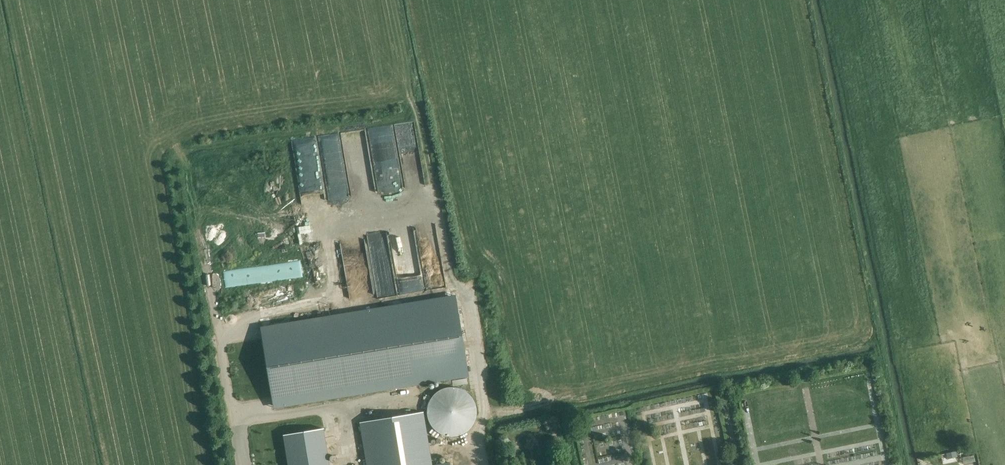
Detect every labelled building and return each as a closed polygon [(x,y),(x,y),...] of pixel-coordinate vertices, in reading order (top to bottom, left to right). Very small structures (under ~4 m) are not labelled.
[(402,174),(348,174),(327,174),(327,193),(402,194),(402,174)] [(456,295),(260,327),(274,409),(469,377),(456,295)] [(470,395),(469,394),(468,392),(465,391),(463,390),(461,389),(458,388),(456,387),(453,387),(451,387),(448,387),(446,388),(443,389),(441,390),(439,391),(437,392),(435,394),(433,396),(431,398),(430,400),(429,403),(428,405),(428,408),(427,410),(427,412),(428,414),(428,417),(429,419),(429,420),(430,422),(431,424),(432,426),(434,428),(436,430),(438,432),(440,433),(442,434),(444,435),(447,436),(449,436),(452,436),(455,436),(457,436),(460,435),(462,434),(464,433),(467,432),(469,430),(470,428),(472,426),(473,424),(475,422),(475,419),(476,417),(477,414),(477,412),(477,409),(476,407),(475,404),(475,402),(473,399),(472,397),(470,395)] [(451,462),(432,464),(424,412),(360,423),(366,464),(451,464),(451,462)] [(283,435),(288,464),(330,464),(323,428),(283,435)]
